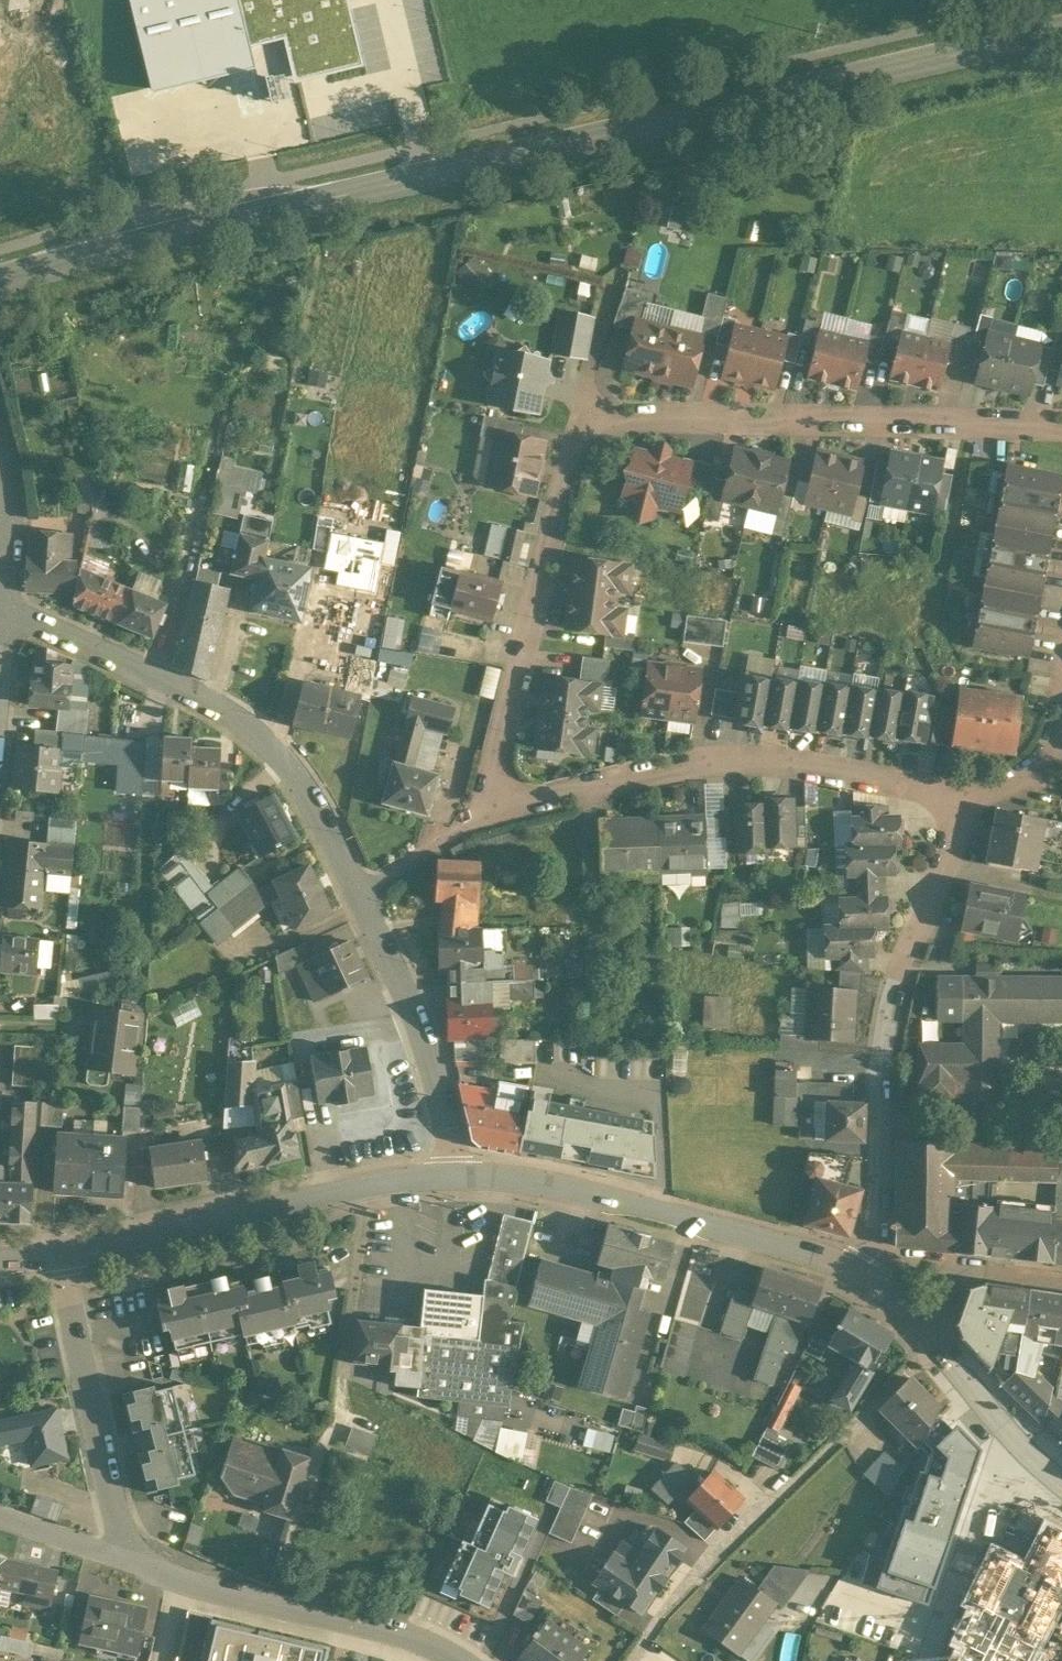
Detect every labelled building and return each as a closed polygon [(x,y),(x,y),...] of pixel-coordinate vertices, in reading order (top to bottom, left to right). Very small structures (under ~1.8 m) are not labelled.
[(45,0),(9,0),(8,5),(49,16),(53,2),(45,0)] [(239,0),(129,0),(150,89),(255,64),(251,48),(239,0)] [(251,48),(284,40),(291,70),(324,62),(327,76),(364,67),(351,10),(340,13),(337,0),(239,0),(251,48)] [(351,10),(348,0),(337,0),(340,13),(351,10)] [(324,62),(291,70),(294,84),(302,82),(327,76),(324,62)] [(290,101),(284,76),(265,80),(270,105),(290,101)] [(695,232),(700,211),(671,204),(666,225),(695,232)] [(758,226),(750,225),(747,240),(755,241),(758,226)] [(633,256),(624,254),(622,263),(631,265),(633,256)] [(473,266),(461,276),(471,288),(473,286),(483,278),(473,266)] [(583,287),(567,283),(565,291),(581,294),(583,287)] [(650,294),(626,288),(613,326),(634,331),(636,321),(643,323),(648,304),(650,294)] [(699,332),(718,337),(723,317),(728,298),(708,294),(702,318),(699,332)] [(643,323),(670,329),(675,311),(648,304),(643,323)] [(702,318),(675,311),(670,329),(698,336),(699,332),(702,318)] [(593,319),(562,314),(555,352),(586,358),(593,319)] [(824,316),(822,323),(821,330),(845,336),(848,322),(824,316)] [(718,337),(717,345),(729,347),(735,325),(736,326),(738,320),(723,317),(718,337)] [(822,323),(806,320),(802,336),(800,345),(815,349),(820,329),(821,330),(822,323)] [(643,323),(636,321),(634,331),(624,369),(653,376),(655,379),(672,384),(675,382),(692,386),(704,338),(698,336),(670,329),(643,323)] [(905,325),(889,321),(885,339),(886,339),(884,347),(897,350),(902,331),(903,331),(905,325)] [(931,322),(927,337),(950,343),(952,337),(954,328),(931,322)] [(736,326),(735,325),(729,347),(722,377),(775,390),(783,361),(786,348),(788,338),(787,338),(736,326)] [(815,349),(807,379),(832,385),(845,336),(821,330),(820,329),(815,349)] [(973,342),(972,346),(967,368),(980,371),(989,333),(976,330),(973,342)] [(903,331),(902,331),(897,350),(889,380),(914,386),(927,337),(903,331)] [(1053,349),(1048,370),(1061,373),(1061,368),(1061,332),(1058,331),(1053,349)] [(802,336),(788,333),(787,338),(788,338),(786,348),(783,361),(795,364),(799,348),(800,345),(802,336)] [(1015,339),(989,333),(980,371),(977,382),(1003,388),(1015,339)] [(885,339),(870,335),(868,342),(870,342),(865,362),(879,365),(884,347),(886,339),(885,339)] [(868,342),(845,336),(832,385),(857,391),(865,362),(870,342),(868,342)] [(950,343),(927,337),(914,386),(939,392),(947,363),(951,343),(950,343)] [(973,342),(952,337),(950,343),(951,343),(947,363),(967,368),(972,346),(973,342)] [(1015,339),(1003,388),(1028,395),(1040,346),(1015,339)] [(1053,349),(1040,345),(1040,346),(1031,384),(1043,387),(1048,369),(1048,370),(1053,349)] [(525,346),(512,355),(500,352),(497,365),(484,374),(493,387),(489,404),(537,413),(542,388),(552,381),(545,370),(547,362),(536,359),(534,359),(533,356),(525,346)] [(734,402),(752,405),(755,386),(737,383),(734,402)] [(523,424),(484,416),(480,437),(497,441),(499,434),(520,439),(523,424)] [(520,439),(499,434),(497,441),(488,486),(510,490),(514,496),(522,497),(528,494),(534,495),(544,443),(520,439)] [(275,443),(261,440),(258,451),(272,454),(275,443)] [(762,455),(736,448),(728,481),(723,500),(724,500),(750,507),(762,455)] [(655,456),(635,451),(624,496),(633,498),(631,507),(653,512),(655,504),(671,508),(675,491),(684,493),(685,487),(691,465),(683,463),(666,459),(667,455),(656,452),(655,456)] [(811,483),(806,503),(807,503),(828,508),(841,457),(819,451),(811,483)] [(917,457),(892,452),(890,463),(882,504),(907,509),(917,457)] [(789,462),(762,455),(750,507),(776,513),(781,494),(789,462)] [(863,462),(841,457),(828,508),(851,514),(855,494),(863,462)] [(942,462),(917,457),(907,509),(932,514),(940,473),(942,462)] [(718,466),(684,458),(683,463),(691,465),(685,487),(711,494),(715,478),(718,466)] [(890,463),(877,461),(869,502),(882,504),(890,463)] [(1007,465),(995,526),(1052,537),(1061,485),(1061,475),(1007,465)] [(192,468),(180,466),(176,488),(188,490),(192,468)] [(261,481),(219,471),(216,484),(258,493),(261,481)] [(953,475),(940,473),(932,514),(945,516),(953,475)] [(728,481),(715,478),(711,494),(705,519),(719,522),(724,500),(723,500),(728,481)] [(91,479),(77,480),(79,516),(92,516),(93,513),(93,512),(92,495),(91,479)] [(811,483),(798,480),(794,498),(791,508),(805,512),(807,503),(806,503),(811,483)] [(794,498),(781,494),(776,513),(771,534),(784,537),(791,508),(794,498)] [(868,498),(855,494),(851,514),(849,520),(862,523),(868,498)] [(113,498),(92,495),(93,512),(93,513),(92,516),(90,527),(115,530),(117,516),(111,515),(113,498)] [(653,512),(631,507),(629,515),(651,520),(653,512)] [(771,534),(776,513),(750,507),(744,528),(771,534)] [(1052,537),(995,526),(984,586),(1041,597),(1052,537)] [(115,530),(90,527),(87,544),(111,547),(115,530)] [(511,531),(494,527),(488,551),(505,555),(511,531)] [(305,536),(278,530),(274,549),(301,555),(305,536)] [(65,533),(32,531),(30,559),(63,561),(65,533)] [(518,562),(525,535),(511,531),(505,555),(504,559),(518,562)] [(269,541),(240,534),(236,551),(234,559),(230,575),(258,581),(258,580),(259,580),(263,560),(265,561),(267,552),(269,541)] [(525,535),(518,562),(530,565),(536,538),(525,535)] [(353,540),(341,537),(335,565),(348,567),(351,551),(351,550),(353,540)] [(236,551),(221,548),(218,558),(232,561),(232,559),(233,558),(234,559),(236,551)] [(446,550),(440,574),(458,579),(465,555),(446,550)] [(397,558),(387,556),(382,583),(393,585),(397,558)] [(30,559),(27,558),(25,592),(76,595),(81,570),(83,562),(63,561),(30,559)] [(81,570),(100,578),(104,568),(83,559),(83,562),(81,570)] [(631,566),(576,559),(567,629),(606,634),(622,636),(622,635),(625,611),(614,610),(617,590),(628,591),(631,566)] [(265,561),(263,560),(259,580),(258,580),(258,581),(251,611),(300,622),(307,591),(310,570),(265,561)] [(221,574),(200,569),(197,582),(218,587),(221,574)] [(100,578),(81,570),(76,595),(74,606),(118,625),(132,592),(100,578)] [(490,580),(461,572),(451,609),(493,620),(503,583),(491,579),(490,580)] [(132,592),(154,601),(160,586),(138,577),(132,592)] [(345,579),(336,623),(349,626),(358,581),(345,579)] [(197,582),(195,581),(174,667),(208,681),(229,590),(218,587),(197,582)] [(388,588),(358,581),(349,626),(358,628),(353,657),(376,661),(388,588)] [(1041,597),(984,586),(972,648),(1029,658),(1041,597)] [(132,592),(118,625),(154,640),(168,606),(154,601),(132,592)] [(681,617),(671,615),(669,626),(679,628),(681,617)] [(727,621),(687,616),(683,642),(723,648),(727,621)] [(622,636),(606,634),(605,647),(633,651),(634,645),(635,637),(622,635),(622,636)] [(650,647),(634,645),(633,651),(632,658),(648,660),(650,647)] [(72,660),(55,653),(38,646),(37,663),(36,663),(34,684),(32,684),(30,704),(58,707),(68,708),(68,707),(72,660)] [(353,657),(352,656),(346,695),(360,699),(360,700),(370,702),(377,662),(376,661),(353,657)] [(610,660),(583,656),(580,683),(601,685),(601,687),(606,687),(610,660)] [(771,679),(772,679),(775,664),(776,661),(749,656),(745,676),(771,681),(771,679)] [(390,657),(389,666),(403,668),(405,659),(390,657)] [(72,660),(68,707),(89,709),(93,670),(92,670),(92,668),(72,660)] [(798,681),(799,682),(801,668),(775,664),(772,679),(798,684),(798,681)] [(701,671),(649,665),(643,715),(694,722),(701,671)] [(801,667),(801,668),(799,682),(824,686),(824,684),(825,684),(828,671),(801,667)] [(998,691),(1023,692),(1024,670),(999,669),(998,691)] [(771,681),(745,676),(742,693),(737,720),(737,724),(764,729),(764,727),(772,681),(771,681)] [(580,683),(547,678),(538,748),(592,755),(595,730),(584,729),(587,709),(598,710),(601,687),(601,685),(580,683)] [(772,679),(771,679),(771,681),(772,681),(764,727),(790,731),(791,729),(790,729),(798,684),(772,679)] [(799,682),(798,681),(798,684),(790,729),(791,729),(817,734),(817,732),(825,686),(824,686),(799,682)] [(825,684),(824,684),(824,686),(825,686),(817,732),(843,737),(844,735),(843,734),(851,689),(825,684)] [(332,692),(304,685),(295,723),(322,730),(332,692)] [(843,734),(844,735),(869,740),(870,737),(878,692),(877,691),(852,687),(851,689),(843,734)] [(742,693),(716,689),(711,715),(737,720),(742,693)] [(904,694),(877,689),(877,691),(878,692),(870,737),(896,742),(897,740),(896,739),(904,694)] [(1019,698),(962,690),(959,689),(952,746),(955,747),(955,746),(971,748),(971,749),(974,749),(989,751),(992,752),(992,751),(1012,754),(1014,755),(1022,698),(1019,697),(1019,698)] [(332,692),(322,730),(350,737),(360,700),(360,699),(346,695),(332,692)] [(932,697),(904,692),(904,694),(896,739),(897,740),(922,744),(923,744),(930,708),(932,697)] [(457,709),(415,697),(408,723),(426,728),(444,733),(450,735),(457,709)] [(68,708),(58,707),(56,731),(64,732),(84,735),(87,735),(89,709),(68,707),(68,708)] [(943,710),(930,708),(923,744),(922,744),(921,746),(938,749),(943,710)] [(426,728),(408,723),(396,764),(414,769),(426,728)] [(414,769),(434,775),(444,733),(426,728),(414,769)] [(56,731),(36,729),(35,748),(58,750),(58,751),(62,752),(64,732),(56,731)] [(84,735),(64,732),(62,752),(82,754),(84,735)] [(187,783),(193,747),(193,739),(164,737),(161,781),(187,783)] [(35,748),(21,747),(17,789),(55,792),(58,751),(58,750),(35,748)] [(193,747),(187,783),(187,789),(218,790),(219,769),(220,748),(193,747)] [(396,764),(395,764),(385,802),(427,814),(438,776),(434,775),(414,769),(396,764)] [(232,770),(219,769),(218,790),(218,795),(230,796),(232,770)] [(93,784),(80,782),(78,800),(91,801),(93,784)] [(705,818),(707,870),(725,869),(724,838),(712,839),(711,808),(724,808),(723,783),(704,784),(705,818)] [(274,795),(238,813),(261,857),(297,838),(274,795)] [(792,799),(763,800),(764,804),(766,849),(767,849),(793,848),(793,838),(792,807),(792,799)] [(91,801),(78,800),(78,812),(90,813),(91,801)] [(766,849),(764,804),(737,805),(737,807),(738,838),(739,854),(767,853),(767,849),(766,849)] [(35,807),(16,806),(15,813),(34,815),(35,807)] [(885,806),(855,807),(855,820),(886,819),(885,806)] [(737,807),(724,808),(725,838),(738,838),(737,807)] [(805,807),(792,807),(793,838),(806,838),(805,807)] [(724,808),(711,808),(712,839),(724,838),(725,838),(724,808)] [(76,812),(54,810),(53,817),(76,819),(76,812)] [(999,811),(989,863),(1036,872),(1039,858),(1046,820),(999,811)] [(830,847),(845,846),(852,846),(851,820),(851,816),(829,817),(830,847)] [(76,819),(50,817),(47,844),(74,846),(76,819)] [(675,819),(658,820),(660,868),(691,867),(691,873),(707,872),(707,870),(705,818),(685,819),(675,819)] [(855,820),(851,820),(852,846),(852,847),(894,846),(901,846),(900,818),(886,819),(855,820)] [(658,820),(600,823),(602,851),(603,881),(604,881),(604,879),(644,877),(644,880),(645,880),(645,869),(658,869),(659,879),(660,879),(660,868),(658,820)] [(1039,858),(1061,862),(1061,823),(1046,820),(1039,858)] [(47,844),(9,840),(7,862),(46,865),(45,872),(72,875),(74,846),(47,844)] [(464,842),(451,849),(456,858),(469,850),(464,842)] [(832,875),(846,874),(845,846),(830,847),(832,875)] [(894,846),(852,847),(852,846),(845,846),(846,874),(882,873),(895,873),(894,846)] [(216,890),(182,848),(159,870),(202,922),(219,908),(209,895),(216,890)] [(602,851),(582,852),(584,882),(603,881),(602,851)] [(46,865),(7,862),(2,907),(42,911),(45,872),(46,865)] [(481,863),(439,862),(438,901),(442,901),(480,902),(481,863)] [(309,866),(274,882),(280,894),(296,928),(330,912),(309,866)] [(691,867),(660,868),(660,879),(661,885),(662,885),(691,884),(691,873),(691,867)] [(216,890),(209,895),(219,908),(252,881),(242,869),(216,890)] [(882,873),(852,874),(852,888),(883,886),(882,873)] [(252,881),(219,908),(202,922),(218,942),(257,911),(251,902),(259,896),(259,890),(252,881)] [(274,882),(259,890),(259,896),(251,902),(257,911),(280,894),(274,882)] [(883,886),(852,888),(852,901),(883,900),(883,886)] [(1025,897),(970,886),(961,929),(1017,940),(1025,897)] [(852,901),(839,901),(839,910),(839,928),(840,928),(873,927),(873,928),(889,927),(888,899),(883,900),(852,901)] [(721,926),(742,926),(742,914),(759,915),(759,901),(722,900),(721,926)] [(479,903),(442,901),(441,931),(441,932),(478,930),(478,929),(479,903)] [(839,928),(839,910),(809,911),(809,929),(824,928),(839,928)] [(873,927),(840,928),(839,928),(824,928),(825,956),(865,955),(874,954),(873,928),(873,927)] [(478,930),(441,932),(441,931),(440,931),(442,970),(447,970),(468,969),(503,967),(502,953),(502,952),(484,953),(483,930),(483,929),(478,929),(478,930)] [(504,929),(483,930),(484,953),(502,952),(502,953),(505,953),(504,929)] [(41,941),(4,937),(1,970),(38,974),(41,941)] [(55,942),(41,941),(38,974),(47,975),(49,955),(53,956),(55,942)] [(312,957),(311,958),(311,959),(328,996),(366,979),(348,941),(312,957)] [(306,943),(276,957),(279,974),(299,964),(311,959),(311,958),(312,957),(306,943)] [(865,955),(834,956),(835,970),(840,971),(862,973),(866,974),(865,955)] [(328,996),(311,959),(299,964),(316,1002),(328,996)] [(503,967),(468,969),(468,983),(492,982),(508,981),(514,981),(514,966),(503,967)] [(998,966),(977,966),(976,979),(998,979),(998,966)] [(447,970),(448,984),(468,983),(468,969),(447,970)] [(862,973),(840,971),(839,991),(854,992),(861,992),(862,973)] [(727,976),(718,976),(718,991),(727,991),(727,976)] [(938,979),(938,1020),(965,1020),(965,1045),(920,1044),(919,1083),(965,1084),(965,1102),(999,1102),(999,1020),(1061,1021),(1061,979),(998,979),(976,979),(938,979)] [(514,981),(508,981),(508,998),(529,998),(528,981),(514,981)] [(468,983),(448,984),(450,1040),(455,1039),(493,1038),(492,982),(468,983)] [(794,988),(792,1013),(809,1014),(811,989),(794,988)] [(839,991),(811,989),(809,1014),(808,1036),(808,1038),(820,1038),(851,1040),(854,992),(839,991)] [(122,1013),(97,1010),(96,1011),(87,1081),(89,1084),(104,1086),(108,1084),(109,1070),(134,1074),(144,998),(123,995),(122,1013)] [(195,997),(172,1008),(179,1024),(203,1013),(195,997)] [(728,1002),(709,1001),(708,1020),(727,1021),(728,1007),(728,1006),(728,1002)] [(59,1004),(35,1005),(35,1019),(59,1019),(59,1004)] [(808,1036),(809,1014),(792,1013),(792,1018),(782,1018),(781,1034),(808,1036)] [(324,1020),(305,1023),(311,1055),(311,1057),(329,1053),(327,1041),(324,1020)] [(672,1032),(672,1040),(691,1041),(691,1033),(672,1032)] [(808,1036),(781,1034),(780,1049),(819,1052),(820,1038),(808,1038),(808,1036)] [(493,1038),(455,1039),(456,1062),(493,1062),(493,1038)] [(505,1061),(535,1061),(535,1038),(505,1038),(505,1061)] [(329,1053),(311,1057),(318,1100),(319,1104),(338,1101),(338,1105),(357,1102),(356,1098),(375,1095),(367,1047),(329,1053)] [(255,1091),(254,1092),(255,1105),(257,1127),(290,1119),(291,1120),(304,1117),(301,1103),(318,1100),(311,1057),(311,1055),(293,1058),(295,1065),(297,1081),(255,1091)] [(254,1061),(228,1062),(227,1079),(225,1108),(255,1105),(254,1092),(255,1091),(254,1075),(254,1061)] [(295,1065),(254,1075),(255,1091),(297,1081),(295,1065)] [(810,1084),(797,1084),(797,1071),(788,1071),(777,1070),(776,1125),(800,1125),(818,1126),(818,1139),(827,1140),(829,1103),(809,1102),(810,1084)] [(830,1085),(810,1084),(809,1102),(829,1103),(830,1085)] [(504,1092),(460,1085),(463,1104),(509,1113),(511,1099),(504,1098),(504,1092)] [(855,1086),(830,1085),(829,1103),(854,1104),(855,1086)] [(531,1091),(505,1087),(504,1092),(504,1098),(511,1099),(509,1113),(527,1116),(530,1099),(531,1091)] [(142,1096),(129,1095),(128,1107),(141,1108),(142,1096)] [(530,1099),(527,1116),(520,1151),(559,1158),(568,1106),(530,1099)] [(37,1102),(14,1101),(10,1158),(33,1158),(37,1102)] [(64,1102),(48,1101),(47,1126),(62,1127),(64,1102)] [(854,1104),(829,1103),(827,1140),(863,1142),(865,1105),(854,1104)] [(509,1113),(463,1104),(463,1105),(472,1141),(478,1148),(520,1155),(520,1151),(527,1116),(509,1113)] [(225,1108),(224,1130),(256,1127),(257,1127),(255,1105),(225,1108)] [(643,1120),(568,1106),(559,1158),(608,1167),(607,1171),(656,1179),(654,1136),(641,1134),(643,1120)] [(128,1107),(124,1107),(123,1131),(140,1133),(141,1108),(128,1107)] [(257,1127),(256,1127),(260,1141),(266,1166),(300,1158),(297,1144),(298,1144),(295,1132),(294,1132),(291,1120),(290,1119),(257,1127)] [(818,1126),(800,1125),(799,1138),(818,1139),(818,1126)] [(90,1189),(93,1137),(58,1135),(54,1187),(90,1189)] [(128,1140),(93,1137),(90,1189),(124,1191),(128,1140)] [(202,1141),(150,1149),(156,1187),(208,1179),(202,1141)] [(260,1141),(236,1147),(234,1174),(266,1166),(260,1141)] [(921,1141),(896,1141),(895,1241),(900,1247),(989,1257),(994,1207),(959,1205),(959,1212),(953,1212),(954,1179),(954,1144),(954,1142),(921,1141)] [(1058,1147),(954,1144),(954,1179),(997,1180),(997,1181),(1057,1183),(1058,1150),(1058,1147)] [(845,1155),(809,1152),(805,1170),(839,1179),(845,1155)] [(839,1179),(805,1170),(804,1175),(818,1179),(848,1187),(856,1156),(845,1155),(839,1179)] [(33,1158),(10,1158),(10,1183),(33,1184),(33,1158)] [(848,1187),(818,1179),(806,1224),(849,1236),(861,1191),(848,1187)] [(997,1180),(954,1179),(953,1212),(959,1212),(959,1205),(994,1207),(997,1181),(997,1180)] [(32,1224),(33,1184),(0,1184),(0,1223),(32,1224)] [(1055,1213),(995,1207),(994,1207),(989,1257),(1053,1263),(1055,1213)] [(533,1223),(506,1217),(490,1281),(517,1288),(533,1223)] [(1055,1220),(1053,1263),(1061,1264),(1061,1221),(1055,1220)] [(614,1269),(611,1279),(639,1287),(642,1278),(663,1284),(675,1245),(607,1225),(596,1264),(614,1269)] [(639,1287),(611,1279),(609,1278),(609,1277),(610,1275),(599,1272),(598,1275),(542,1259),(529,1306),(589,1323),(589,1322),(597,1325),(592,1342),(592,1341),(579,1386),(625,1400),(650,1313),(633,1308),(639,1287)] [(314,1271),(314,1267),(300,1270),(301,1274),(283,1278),(284,1283),(285,1283),(295,1329),(296,1329),(309,1326),(309,1329),(331,1324),(325,1298),(334,1296),(328,1268),(314,1271)] [(822,1287),(764,1268),(754,1296),(751,1304),(754,1305),(777,1313),(810,1324),(822,1287)] [(490,1281),(485,1280),(484,1295),(480,1340),(480,1341),(519,1345),(524,1323),(509,1321),(517,1288),(490,1281)] [(226,1282),(198,1289),(211,1342),(244,1335),(245,1334),(240,1314),(247,1312),(243,1293),(240,1281),(226,1284),(226,1282)] [(284,1283),(270,1286),(269,1282),(255,1285),(256,1289),(243,1293),(247,1312),(240,1314),(245,1334),(244,1335),(247,1346),(262,1342),(263,1347),(285,1343),(283,1337),(297,1334),(296,1329),(295,1329),(285,1283),(284,1283)] [(956,1326),(1021,1338),(1022,1330),(1024,1330),(1030,1291),(983,1284),(983,1285),(970,1289),(969,1289),(956,1326)] [(183,1292),(170,1295),(170,1297),(158,1300),(164,1328),(170,1327),(176,1350),(211,1342),(198,1289),(184,1292),(183,1292)] [(484,1295),(425,1289),(421,1329),(425,1329),(425,1334),(480,1340),(484,1295)] [(735,1290),(720,1333),(742,1340),(748,1322),(754,1305),(751,1304),(754,1296),(735,1290)] [(1030,1291),(1024,1330),(1022,1330),(1021,1338),(1043,1342),(1061,1344),(1061,1296),(1030,1291)] [(754,1305),(748,1322),(771,1330),(777,1313),(754,1305)] [(893,1335),(849,1309),(828,1344),(834,1347),(861,1363),(871,1369),(872,1370),(893,1335)] [(771,1330),(766,1345),(785,1351),(790,1353),(797,1333),(802,1335),(810,1324),(777,1313),(771,1330)] [(699,1326),(674,1319),(660,1370),(685,1377),(699,1326)] [(421,1329),(358,1321),(352,1363),(372,1366),(373,1363),(382,1364),(381,1369),(397,1371),(420,1374),(425,1334),(425,1329),(421,1329)] [(1021,1338),(956,1326),(961,1338),(960,1338),(1002,1385),(1016,1371),(1020,1345),(1021,1338)] [(480,1340),(425,1334),(420,1374),(397,1371),(396,1384),(418,1387),(417,1395),(459,1401),(457,1416),(467,1417),(503,1421),(519,1345),(480,1341),(480,1340)] [(805,1352),(826,1362),(834,1347),(828,1344),(812,1337),(805,1352)] [(1043,1342),(1021,1338),(1020,1345),(1016,1371),(1002,1385),(1027,1410),(1044,1425),(1051,1394),(1048,1391),(1052,1387),(1034,1371),(1043,1342)] [(766,1345),(754,1379),(773,1386),(785,1351),(766,1345)] [(179,1359),(172,1360),(173,1369),(181,1372),(179,1359)] [(861,1363),(853,1366),(835,1396),(850,1405),(871,1369),(861,1363)] [(181,1372),(173,1369),(170,1378),(183,1383),(186,1373),(181,1372)] [(803,1373),(799,1370),(791,1383),(796,1386),(803,1373)] [(265,1374),(256,1377),(258,1385),(261,1385),(267,1383),(265,1374)] [(941,1408),(910,1377),(880,1407),(919,1445),(922,1441),(937,1415),(941,1408)] [(791,1383),(769,1426),(774,1429),(778,1431),(800,1388),(796,1386),(791,1383)] [(154,1386),(123,1394),(135,1443),(167,1435),(156,1391),(154,1386)] [(167,1435),(184,1431),(173,1387),(156,1391),(167,1435)] [(1057,1399),(1051,1394),(1044,1425),(1061,1442),(1061,1402),(1057,1399)] [(649,1409),(637,1405),(635,1412),(630,1428),(630,1429),(642,1432),(649,1409)] [(635,1412),(623,1408),(618,1425),(630,1428),(635,1412)] [(0,1422),(0,1437),(2,1444),(27,1438),(33,1465),(68,1457),(57,1409),(0,1422)] [(935,1446),(951,1429),(937,1415),(922,1441),(931,1450),(923,1472),(919,1470),(907,1505),(903,1504),(873,1588),(926,1606),(932,1588),(886,1572),(904,1519),(911,1521),(928,1474),(940,1477),(947,1458),(935,1446)] [(503,1421),(467,1417),(465,1436),(496,1450),(501,1428),(503,1421)] [(951,1429),(935,1446),(947,1458),(940,1477),(928,1474),(911,1521),(904,1519),(886,1572),(932,1588),(934,1589),(981,1449),(956,1424),(951,1429)] [(768,1426),(765,1431),(771,1434),(774,1429),(769,1426),(768,1426)] [(527,1433),(501,1428),(496,1450),(521,1463),(527,1433)] [(349,1429),(342,1450),(365,1457),(371,1436),(349,1429)] [(612,1450),(615,1432),(596,1429),(594,1447),(612,1450)] [(184,1431),(167,1435),(178,1479),(195,1475),(184,1431)] [(771,1434),(765,1431),(752,1456),(765,1462),(777,1469),(790,1444),(771,1434)] [(167,1435),(135,1443),(148,1493),(179,1485),(178,1479),(167,1435)] [(674,1445),(641,1435),(637,1448),(670,1458),(674,1445)] [(282,1454),(233,1439),(222,1474),(235,1493),(266,1503),(264,1509),(291,1518),(310,1458),(283,1449),(282,1454)] [(905,1469),(888,1452),(866,1475),(889,1497),(905,1469)] [(700,1485),(676,1463),(652,1489),(667,1504),(679,1491),(687,1499),(700,1485)] [(743,1500),(712,1472),(700,1485),(687,1499),(696,1508),(716,1527),(718,1528),(743,1500)] [(603,1488),(572,1478),(570,1486),(600,1496),(603,1488)] [(638,1487),(628,1484),(625,1494),(636,1497),(638,1487)] [(593,1494),(570,1487),(549,1533),(552,1534),(571,1543),(593,1494)] [(65,1504),(38,1495),(32,1513),(59,1522),(65,1504)] [(484,1550),(476,1547),(458,1588),(461,1590),(459,1595),(489,1608),(504,1572),(511,1576),(520,1556),(521,1556),(538,1519),(508,1506),(505,1511),(502,1510),(484,1550)] [(716,1527),(696,1508),(684,1522),(704,1540),(716,1527)] [(640,1552),(624,1541),(615,1554),(613,1553),(594,1582),(601,1587),(625,1603),(640,1613),(684,1547),(674,1540),(656,1528),(640,1552)] [(0,1556),(0,1588),(0,1587),(26,1592),(32,1566),(6,1561),(7,1558),(0,1556)] [(61,1573),(32,1566),(26,1592),(55,1599),(61,1573)] [(812,1570),(776,1566),(768,1575),(794,1595),(811,1573),(813,1570),(812,1570)] [(794,1595),(768,1575),(758,1589),(776,1602),(784,1608),(794,1595)] [(744,1578),(705,1629),(737,1654),(738,1652),(762,1621),(776,1602),(758,1589),(744,1578)] [(625,1603),(601,1587),(593,1599),(617,1616),(625,1603)] [(524,1591),(513,1615),(528,1624),(542,1602),(524,1591)] [(112,1601),(91,1596),(87,1615),(81,1641),(102,1646),(103,1639),(120,1643),(122,1644),(131,1605),(129,1605),(128,1607),(111,1603),(112,1601)] [(148,1609),(131,1605),(122,1644),(120,1643),(119,1649),(121,1650),(121,1651),(135,1654),(138,1655),(143,1633),(148,1609)] [(212,1619),(212,1616),(189,1610),(177,1660),(202,1660),(212,1619)] [(87,1615),(72,1612),(66,1638),(81,1641),(87,1615)] [(212,1619),(202,1660),(326,1660),(330,1646),(212,1619)] [(548,1620),(538,1633),(536,1631),(532,1636),(534,1638),(519,1657),(524,1660),(584,1660),(586,1658),(571,1647),(575,1642),(548,1620)] [(738,1652),(750,1660),(751,1660),(775,1630),(762,1621),(738,1652)] [(143,1633),(138,1655),(135,1654),(133,1660),(137,1660),(149,1660),(155,1636),(143,1633)] [(2,1635),(0,1642),(0,1649),(31,1656),(34,1642),(2,1635)] [(34,1642),(31,1656),(53,1660),(60,1660),(63,1648),(34,1642)] [(875,1646),(865,1643),(862,1653),(872,1656),(875,1646)]
